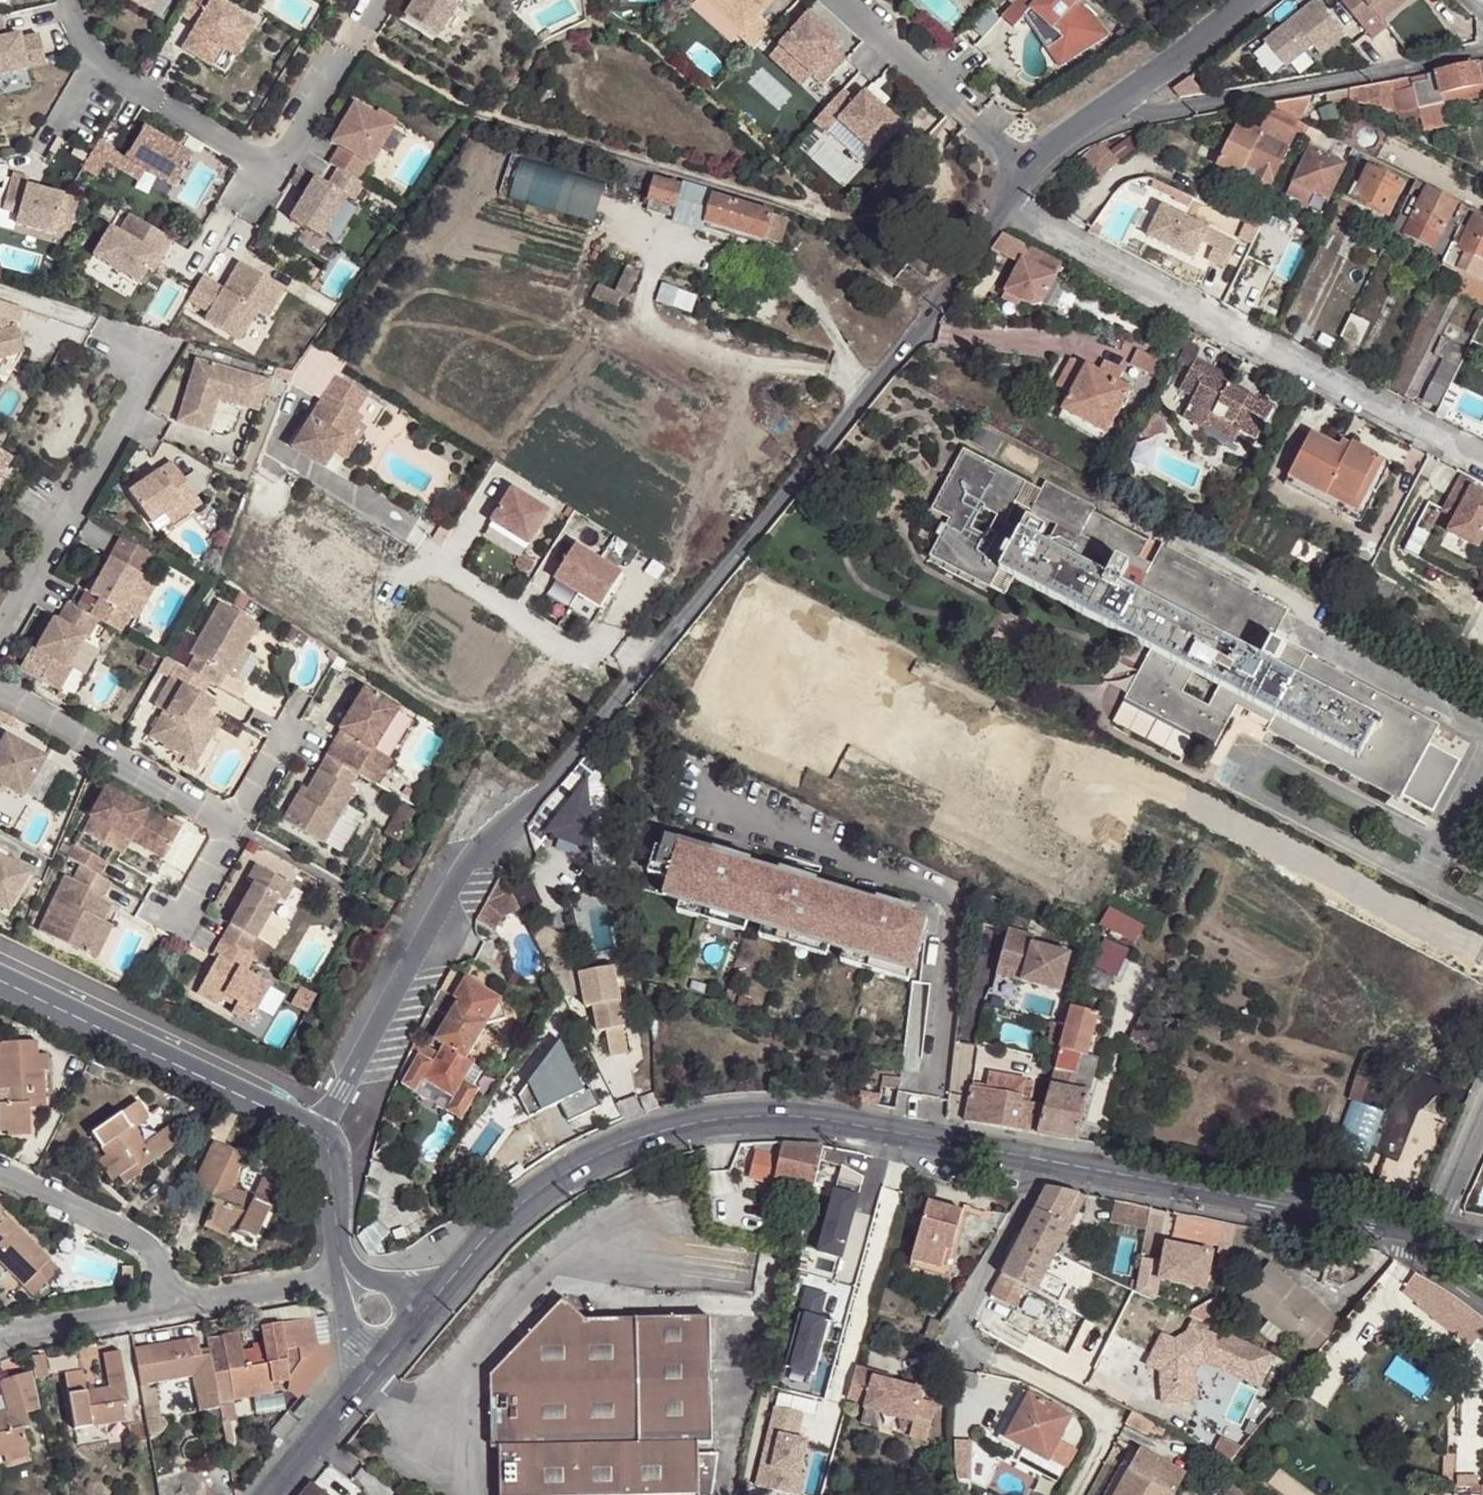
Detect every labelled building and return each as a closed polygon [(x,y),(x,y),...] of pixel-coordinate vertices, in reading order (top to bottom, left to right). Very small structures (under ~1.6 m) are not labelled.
[(149,11),(155,0),(131,0),(149,11)] [(181,14),(198,24),(184,48),(210,66),(222,47),(237,56),(256,25),(214,0),(190,0),(181,14)] [(408,16),(440,37),(460,6),(456,3),(458,0),(418,0),(408,16)] [(744,30),(740,35),(755,49),(775,26),(760,13),(772,0),(711,0),(744,30)] [(1012,5),(1001,18),(1013,28),(1024,16),(1031,10),(1063,39),(1046,50),(1059,69),(1107,37),(1093,16),(1076,0),(1017,0),(1012,5)] [(1266,40),(1287,65),(1314,44),(1321,52),(1346,32),(1319,0),(1315,0),(1266,40)] [(1374,38),(1389,25),(1383,18),(1373,7),(1382,0),(1343,0),(1374,38)] [(1373,7),(1383,18),(1405,0),(1382,0),(1373,7)] [(1001,15),(989,5),(972,23),(984,34),(1001,15)] [(1024,16),(1046,50),(1063,39),(1031,10),(1024,16)] [(810,14),(781,46),(823,85),(846,59),(828,43),(834,35),(810,14)] [(0,17),(0,94),(29,88),(25,72),(18,41),(17,35),(5,38),(1,16),(0,17)] [(36,36),(18,41),(25,72),(43,68),(36,36)] [(237,56),(222,47),(210,66),(226,75),(237,56)] [(1423,70),(1424,74),(1407,78),(1407,74),(1349,85),(1350,97),(1397,108),(1399,123),(1421,118),(1423,127),(1447,122),(1443,102),(1482,94),(1482,59),(1423,70)] [(987,76),(980,83),(994,95),(1000,88),(987,76)] [(845,90),(817,121),(830,132),(841,120),(877,152),(903,123),(865,89),(858,101),(845,90)] [(1310,94),(1270,102),(1298,117),(1310,94)] [(355,104),(332,142),(341,147),(330,163),(339,169),(358,181),(367,164),(371,166),(394,128),(355,104)] [(1241,117),(1239,108),(1219,111),(1221,121),(1241,117)] [(1219,111),(1205,115),(1206,123),(1221,121),(1219,111)] [(1240,121),(1221,158),(1271,183),(1299,126),(1273,113),(1266,126),(1255,120),(1251,127),(1240,121)] [(1310,123),(1298,117),(1296,122),(1307,128),(1310,123)] [(145,128),(141,135),(145,138),(141,145),(136,142),(127,158),(148,171),(174,186),(192,156),(145,128)] [(1104,143),(1098,145),(1080,163),(1099,182),(1121,160),(1141,144),(1132,133),(1111,150),(1104,143)] [(1340,139),(1332,135),(1328,133),(1323,142),(1335,148),(1337,145),(1340,139)] [(145,138),(141,135),(136,142),(141,145),(145,138)] [(1344,148),(1347,143),(1340,139),(1337,145),(1344,148)] [(91,156),(84,168),(98,177),(108,161),(114,150),(115,149),(101,140),(91,156)] [(1295,179),(1315,190),(1331,198),(1349,164),(1348,163),(1341,159),(1314,144),(1295,179)] [(1363,157),(1366,152),(1357,148),(1353,156),(1352,157),(1361,161),(1363,157)] [(148,171),(127,158),(114,150),(108,161),(142,181),(148,171)] [(509,197),(592,224),(604,187),(521,160),(509,197)] [(1356,199),(1383,213),(1392,198),(1398,200),(1406,185),(1372,168),(1356,199)] [(358,181),(339,169),(328,186),(315,177),(288,218),(318,238),(345,196),(353,201),(364,184),(358,181)] [(13,171),(2,207),(18,212),(15,222),(52,233),(54,226),(69,231),(78,200),(37,187),(36,192),(26,189),(27,184),(29,176),(13,171)] [(674,207),(680,186),(655,179),(649,199),(671,206),(674,207)] [(1308,203),(1315,190),(1295,179),(1289,193),(1308,203)] [(1402,214),(1414,221),(1408,233),(1435,247),(1459,201),(1420,180),(1402,214)] [(713,196),(680,186),(674,207),(671,206),(669,211),(706,222),(707,219),(713,196)] [(803,222),(713,196),(707,219),(796,245),(803,222)] [(1341,201),(1335,212),(1345,218),(1351,206),(1341,201)] [(2,207),(0,215),(0,226),(61,244),(69,231),(54,226),(52,233),(15,222),(18,212),(2,207)] [(1482,260),(1482,216),(1477,214),(1461,247),(1468,251),(1482,260)] [(108,226),(91,254),(136,280),(144,268),(153,253),(162,259),(174,240),(133,215),(121,234),(108,226)] [(1482,282),(1482,260),(1468,251),(1461,247),(1454,244),(1453,245),(1444,261),(1482,282)] [(1061,266),(1028,249),(1001,300),(1015,307),(1018,303),(1032,309),(1041,305),(1061,266)] [(162,259),(153,253),(144,268),(153,273),(162,259)] [(203,277),(190,300),(212,314),(209,321),(242,341),(260,313),(269,318),(286,290),(243,264),(227,291),(223,298),(216,294),(219,287),(203,277)] [(710,301),(698,298),(656,286),(651,302),(704,318),(710,301)] [(227,291),(219,287),(216,294),(223,298),(227,291)] [(701,288),(698,298),(710,301),(712,291),(701,288)] [(0,304),(0,320),(5,321),(17,325),(21,310),(0,304)] [(1370,321),(1354,313),(1342,336),(1359,343),(1370,321)] [(1174,340),(1181,328),(1171,323),(1165,335),(1174,340)] [(22,353),(15,328),(8,331),(0,333),(0,359),(22,353)] [(1442,354),(1459,364),(1464,354),(1436,341),(1431,351),(1428,359),(1436,364),(1442,354)] [(1191,347),(1189,353),(1210,364),(1213,359),(1191,347)] [(1138,350),(1130,363),(1153,375),(1160,362),(1138,350)] [(1210,364),(1189,353),(1176,380),(1188,387),(1178,406),(1198,416),(1205,403),(1226,414),(1253,428),(1270,398),(1243,383),(1240,387),(1225,378),(1227,374),(1230,368),(1213,359),(1210,364)] [(1430,379),(1446,390),(1459,364),(1442,354),(1436,364),(1430,379)] [(1072,361),(1065,373),(1079,381),(1086,369),(1072,361)] [(1097,374),(1115,384),(1121,373),(1103,363),(1097,374)] [(203,404),(210,407),(249,421),(259,389),(190,365),(168,428),(199,438),(208,411),(202,409),(203,404)] [(351,444),(363,423),(367,417),(360,413),(369,397),(315,365),(302,384),(327,399),(295,452),(328,471),(338,454),(346,441),(351,444)] [(1086,369),(1079,381),(1122,402),(1128,391),(1115,384),(1097,374),(1086,369)] [(1079,381),(1065,373),(1056,388),(1071,396),(1079,381)] [(1243,383),(1227,374),(1225,378),(1240,387),(1243,383)] [(1418,404),(1434,413),(1446,390),(1430,379),(1418,404)] [(1079,381),(1071,396),(1062,413),(1104,435),(1122,402),(1079,381)] [(1205,403),(1198,416),(1219,428),(1226,414),(1205,403)] [(1100,443),(1104,435),(1062,413),(1058,421),(1100,443)] [(1313,414),(1283,470),(1318,489),(1314,497),(1341,511),(1380,437),(1354,424),(1348,433),(1340,430),(1313,414)] [(1345,419),(1340,430),(1348,433),(1354,424),(1345,419)] [(370,427),(363,423),(351,444),(346,441),(338,454),(350,461),(370,427)] [(1393,444),(1380,437),(1341,511),(1354,518),(1393,444)] [(11,460),(0,454),(0,477),(11,460)] [(1377,722),(1048,549),(1020,534),(1004,526),(1015,508),(1026,487),(969,457),(938,518),(950,524),(933,556),(992,587),(999,574),(1000,575),(1003,571),(1150,649),(1148,653),(1191,676),(1218,690),(1354,762),(1377,722)] [(154,483),(151,479),(129,496),(151,526),(164,516),(179,505),(187,515),(200,505),(171,464),(158,474),(161,478),(154,483)] [(1458,468),(1437,506),(1453,513),(1445,528),(1476,544),(1482,529),(1482,490),(1469,483),(1473,475),(1458,468)] [(1318,489),(1283,470),(1279,478),(1314,497),(1318,489)] [(158,474),(151,479),(154,483),(161,478),(158,474)] [(1015,508),(1029,515),(1042,495),(1026,487),(1015,508)] [(1059,531),(1048,549),(1377,722),(1354,762),(1218,690),(1207,713),(1179,698),(1191,676),(1148,653),(1121,703),(1211,752),(1235,708),(1270,725),(1268,732),(1399,802),(1402,796),(1430,745),(1440,727),(1275,640),(1288,613),(1163,546),(1151,567),(1138,561),(1147,546),(1093,517),(1095,512),(1046,487),(1042,495),(1029,515),(1059,531)] [(513,492),(495,524),(531,546),(550,513),(513,492)] [(179,505),(164,516),(172,526),(187,515),(179,505)] [(122,530),(106,559),(137,576),(145,580),(161,552),(122,530)] [(589,543),(569,577),(616,604),(637,570),(589,543)] [(1014,583),(1148,653),(1150,649),(1003,571),(1000,575),(999,574),(992,587),(933,556),(930,561),(1005,600),(1014,583)] [(107,627),(116,632),(125,615),(117,611),(137,576),(106,559),(93,583),(86,594),(96,601),(87,617),(97,622),(107,627)] [(117,611),(125,615),(133,620),(152,584),(145,580),(137,576),(117,611)] [(81,592),(86,594),(93,583),(87,580),(81,592)] [(207,683),(216,688),(223,675),(226,677),(242,650),(239,648),(252,623),(217,603),(188,656),(192,658),(185,671),(207,683)] [(87,617),(66,605),(56,623),(53,621),(46,633),(49,635),(45,642),(42,640),(36,651),(32,649),(20,672),(58,694),(70,670),(67,669),(84,638),(87,640),(97,622),(87,617)] [(107,627),(97,622),(87,640),(84,638),(67,669),(70,670),(58,694),(71,701),(99,651),(96,646),(107,627)] [(242,650),(226,677),(233,680),(248,653),(242,650)] [(200,696),(207,683),(185,671),(176,665),(153,708),(162,713),(148,738),(188,761),(211,718),(204,715),(196,710),(203,697),(200,696)] [(341,731),(327,755),(357,773),(372,748),(374,749),(397,706),(363,686),(338,729),(341,731)] [(211,702),(203,697),(196,710),(204,715),(211,702)] [(372,748),(357,773),(358,773),(377,784),(415,716),(397,706),(374,749),(372,748)] [(211,718),(188,761),(194,764),(218,722),(211,718)] [(28,801),(49,763),(11,741),(0,761),(0,785),(28,801)] [(1461,762),(1430,745),(1402,796),(1433,813),(1461,762)] [(596,870),(617,867),(599,759),(593,753),(578,769),(576,768),(529,824),(537,848),(552,828),(557,821),(580,833),(590,832),(592,843),(596,870)] [(327,755),(326,755),(307,790),(302,799),(297,796),(283,821),(325,844),(354,791),(349,789),(358,773),(357,773),(327,755)] [(92,818),(84,832),(114,850),(122,835),(130,839),(133,833),(168,853),(181,829),(106,786),(89,816),(92,818)] [(302,799),(307,790),(302,787),(297,796),(302,799)] [(415,810),(403,803),(386,832),(398,840),(415,810)] [(592,843),(590,832),(580,833),(557,821),(552,828),(583,844),(592,843)] [(76,846),(106,863),(114,850),(84,832),(76,846)] [(164,859),(168,853),(133,833),(130,839),(164,859)] [(122,835),(114,850),(122,855),(130,839),(122,835)] [(704,850),(656,836),(649,862),(662,866),(654,895),(671,900),(739,920),(754,924),(821,944),(836,948),(904,968),(919,917),(904,913),(884,907),(788,879),(769,873),(740,865),(721,859),(703,854),(704,850)] [(76,846),(69,858),(81,866),(99,876),(106,863),(76,846)] [(723,853),(721,859),(740,865),(742,859),(723,853)] [(7,912),(28,874),(0,858),(0,907),(7,912)] [(253,884),(222,941),(247,955),(256,940),(278,898),(285,902),(294,885),(257,865),(247,881),(253,884)] [(979,865),(974,877),(989,884),(994,871),(979,865)] [(102,904),(113,884),(99,876),(81,866),(73,882),(64,876),(34,931),(80,958),(100,925),(110,907),(102,904)] [(790,872),(771,867),(769,873),(788,879),(790,872)] [(501,871),(473,919),(486,926),(508,886),(501,871)] [(525,882),(510,890),(518,905),(533,899),(525,882)] [(508,886),(486,926),(493,930),(500,915),(519,908),(518,905),(510,890),(508,886)] [(739,920),(671,900),(668,912),(736,932),(739,920)] [(906,906),(886,900),(884,907),(904,913),(906,906)] [(1107,909),(1100,926),(1134,944),(1143,927),(1107,909)] [(1091,938),(1090,944),(1097,947),(1126,960),(1134,944),(1100,926),(1090,921),(1083,934),(1091,938)] [(554,974),(574,969),(565,936),(540,923),(530,929),(554,974)] [(821,944),(754,924),(750,936),(818,955),(821,944)] [(110,931),(100,925),(80,958),(90,963),(110,931)] [(1010,928),(1000,964),(1026,971),(1023,979),(1062,991),(1073,952),(1034,942),(1036,935),(1010,928)] [(1080,939),(1090,944),(1091,938),(1083,934),(1080,939)] [(621,949),(629,948),(628,937),(619,939),(621,949)] [(222,941),(221,940),(213,954),(218,957),(197,995),(218,1006),(221,1000),(224,995),(238,1003),(235,1008),(232,1015),(250,1025),(271,987),(245,972),(253,958),(247,955),(222,941)] [(256,940),(247,955),(253,958),(262,963),(271,948),(256,940)] [(1126,960),(1097,947),(1091,961),(1121,974),(1137,980),(1143,967),(1126,960)] [(904,968),(836,948),(832,959),(900,979),(904,968)] [(1026,971),(1000,964),(998,973),(1023,979),(1026,971)] [(615,965),(581,973),(589,1007),(597,1006),(602,1032),(610,1030),(616,1055),(633,1051),(627,1026),(629,1026),(615,965)] [(420,1030),(445,1046),(464,1059),(487,1025),(506,1018),(503,998),(470,978),(449,968),(420,1030)] [(574,969),(554,974),(565,995),(579,992),(574,969)] [(1114,981),(1087,970),(1082,982),(1108,992),(1114,981)] [(1137,980),(1121,974),(1116,985),(1132,992),(1137,980)] [(315,994),(300,986),(291,1004),(306,1011),(315,994)] [(224,995),(221,1000),(235,1008),(238,1003),(224,995)] [(1073,1007),(1069,1022),(1077,1025),(1081,1009),(1073,1007)] [(1081,1009),(1077,1025),(1095,1030),(1099,1014),(1081,1009)] [(1171,1032),(1142,1016),(1130,1039),(1159,1055),(1171,1032)] [(1055,1021),(1049,1042),(1062,1046),(1068,1024),(1055,1021)] [(1061,1047),(1087,1055),(1095,1030),(1077,1025),(1069,1022),(1068,1024),(1062,1046),(1061,1047)] [(439,1055),(416,1041),(411,1051),(420,1056),(400,1087),(413,1096),(424,1079),(452,1097),(444,1109),(460,1119),(476,1095),(470,1092),(483,1071),(464,1059),(445,1046),(439,1055)] [(10,1131),(11,1136),(34,1135),(33,1109),(47,1107),(45,1071),(39,1071),(38,1042),(0,1044),(0,1089),(16,1090),(16,1104),(8,1104),(10,1131)] [(1061,1047),(1055,1069),(1070,1072),(1075,1059),(1085,1060),(1087,1055),(1061,1047)] [(1050,1083),(1089,1092),(1098,1059),(1087,1055),(1085,1060),(1075,1059),(1070,1072),(1055,1069),(1050,1083)] [(967,1120),(1035,1133),(1044,1106),(1030,1102),(1034,1079),(992,1073),(989,1089),(974,1085),(967,1120)] [(898,1077),(882,1076),(882,1085),(898,1086),(898,1077)] [(1035,1133),(1075,1140),(1089,1092),(1050,1083),(1044,1106),(1035,1133)] [(1,1104),(8,1104),(16,1104),(16,1090),(0,1089),(0,1094),(1,1104)] [(860,1091),(858,1103),(877,1105),(878,1094),(860,1091)] [(105,1158),(119,1177),(124,1184),(140,1174),(139,1172),(179,1141),(169,1128),(142,1149),(129,1130),(147,1117),(136,1101),(89,1135),(105,1158)] [(1,1131),(10,1131),(8,1104),(1,1104),(1,1131)] [(203,1196),(192,1221),(215,1234),(219,1223),(243,1236),(268,1181),(252,1174),(242,1194),(221,1184),(230,1164),(236,1152),(205,1139),(183,1186),(203,1196)] [(813,1188),(823,1145),(783,1142),(743,1142),(735,1160),(757,1159),(753,1177),(813,1188)] [(113,1182),(119,1177),(105,1158),(100,1163),(113,1182)] [(230,1164),(221,1184),(242,1194),(252,1174),(230,1164)] [(838,1178),(831,1202),(854,1209),(860,1184),(838,1178)] [(1045,1185),(1020,1235),(1054,1253),(1068,1225),(1086,1193),(1045,1185)] [(1148,1204),(1112,1198),(1108,1218),(1144,1225),(1148,1204)] [(949,1250),(962,1210),(928,1200),(910,1259),(939,1267),(944,1248),(949,1250)] [(854,1209),(831,1202),(818,1251),(841,1257),(854,1209)] [(1199,1214),(1173,1209),(1170,1231),(1226,1241),(1226,1238),(1229,1219),(1199,1214)] [(966,1211),(962,1210),(949,1250),(955,1251),(966,1211)] [(37,1297),(62,1272),(9,1219),(5,1222),(0,1217),(0,1260),(37,1297)] [(1229,1219),(1226,1240),(1250,1243),(1254,1224),(1229,1219)] [(1013,1306),(1023,1285),(1072,1308),(1092,1271),(1054,1253),(1020,1235),(989,1295),(1013,1306)] [(1160,1260),(1138,1256),(1133,1289),(1152,1298),(1156,1277),(1203,1285),(1210,1248),(1163,1240),(1160,1260)] [(1368,1261),(1370,1246),(1343,1241),(1340,1253),(1362,1259),(1368,1261)] [(955,1251),(949,1250),(944,1248),(939,1267),(950,1270),(955,1251)] [(939,1267),(910,1259),(908,1266),(948,1276),(950,1270),(939,1267)] [(1332,1314),(1269,1264),(1240,1300),(1290,1339),(1295,1334),(1307,1344),(1332,1314)] [(1428,1278),(1418,1272),(1403,1292),(1431,1313),(1471,1344),(1482,1328),(1482,1319),(1431,1278),(1428,1278)] [(805,1289),(799,1313),(818,1318),(824,1294),(805,1289)] [(1194,1317),(1218,1329),(1220,1300),(1214,1299),(1192,1312),(1190,1315),(1194,1317)] [(716,1447),(696,1448),(696,1438),(710,1437),(702,1312),(576,1318),(555,1300),(483,1379),(488,1453),(496,1452),(497,1494),(712,1494),(716,1447)] [(309,1322),(306,1306),(256,1314),(261,1352),(240,1355),(237,1340),(208,1344),(211,1356),(217,1395),(264,1388),(287,1384),(301,1396),(330,1358),(326,1319),(309,1322)] [(818,1318),(799,1313),(785,1366),(814,1374),(829,1321),(818,1318)] [(1175,1337),(1161,1331),(1148,1358),(1162,1365),(1159,1372),(1161,1404),(1196,1401),(1193,1369),(1193,1363),(1205,1353),(1260,1378),(1272,1354),(1218,1329),(1194,1317),(1187,1331),(1175,1337)] [(932,1339),(942,1322),(930,1319),(924,1337),(932,1339)] [(133,1352),(139,1389),(193,1380),(197,1399),(217,1396),(217,1395),(211,1356),(201,1357),(199,1341),(133,1352)] [(1140,1360),(1107,1343),(1101,1355),(1134,1372),(1140,1360)] [(1193,1363),(1193,1369),(1203,1360),(1257,1385),(1260,1378),(1205,1353),(1193,1363)] [(59,1378),(78,1375),(74,1356),(40,1361),(43,1378),(59,1378)] [(98,1430),(121,1426),(119,1407),(126,1406),(119,1356),(101,1358),(106,1392),(82,1397),(78,1375),(59,1378),(68,1435),(98,1430)] [(1148,1358),(1144,1365),(1159,1372),(1162,1365),(1148,1358)] [(876,1368),(856,1363),(848,1395),(867,1400),(916,1412),(911,1432),(927,1436),(937,1399),(921,1395),(923,1385),(891,1377),(874,1373),(876,1368)] [(876,1368),(874,1373),(891,1377),(893,1372),(876,1368)] [(0,1383),(0,1387),(6,1409),(0,1411),(0,1455),(3,1454),(27,1447),(21,1426),(27,1424),(24,1412),(38,1407),(28,1374),(0,1383)] [(264,1388),(217,1395),(217,1396),(222,1421),(235,1418),(232,1401),(265,1396),(264,1388)] [(1026,1395),(1012,1420),(1000,1443),(1021,1455),(1018,1462),(1059,1484),(1067,1471),(1009,1440),(1031,1397),(1026,1395)] [(283,1397),(254,1401),(256,1415),(285,1411),(283,1397)] [(756,1475),(800,1487),(805,1465),(801,1464),(809,1432),(798,1429),(805,1404),(777,1397),(756,1475)] [(1061,1444),(1068,1433),(1075,1421),(1031,1397),(1009,1440),(1067,1471),(1077,1452),(1061,1444)] [(867,1400),(861,1419),(911,1432),(916,1412),(867,1400)] [(123,1435),(121,1426),(98,1430),(100,1440),(123,1435)] [(972,1441),(955,1441),(957,1476),(972,1476),(972,1441)] [(27,1447),(3,1454),(5,1461),(29,1454),(27,1447)] [(1187,1475),(1142,1451),(1117,1494),(1177,1494),(1187,1475)] [(229,1464),(203,1494),(234,1494),(229,1464)] [(1242,1483),(1232,1494),(1258,1494),(1242,1483)] [(305,1494),(326,1494),(314,1485),(305,1494)]
